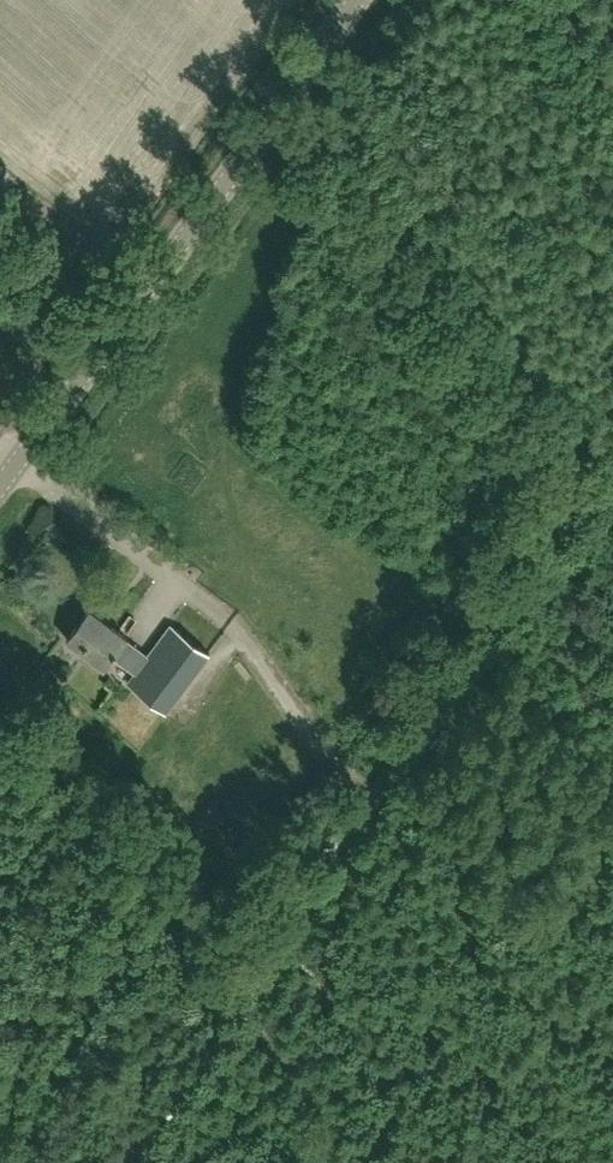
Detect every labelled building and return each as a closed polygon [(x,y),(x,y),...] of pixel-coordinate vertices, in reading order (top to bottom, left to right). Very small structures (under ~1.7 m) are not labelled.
[(124,639),(127,636),(90,609),(68,639),(106,667),(113,657),(134,673),(147,656),(124,639)] [(165,665),(186,638),(164,621),(144,649),(165,665)]
